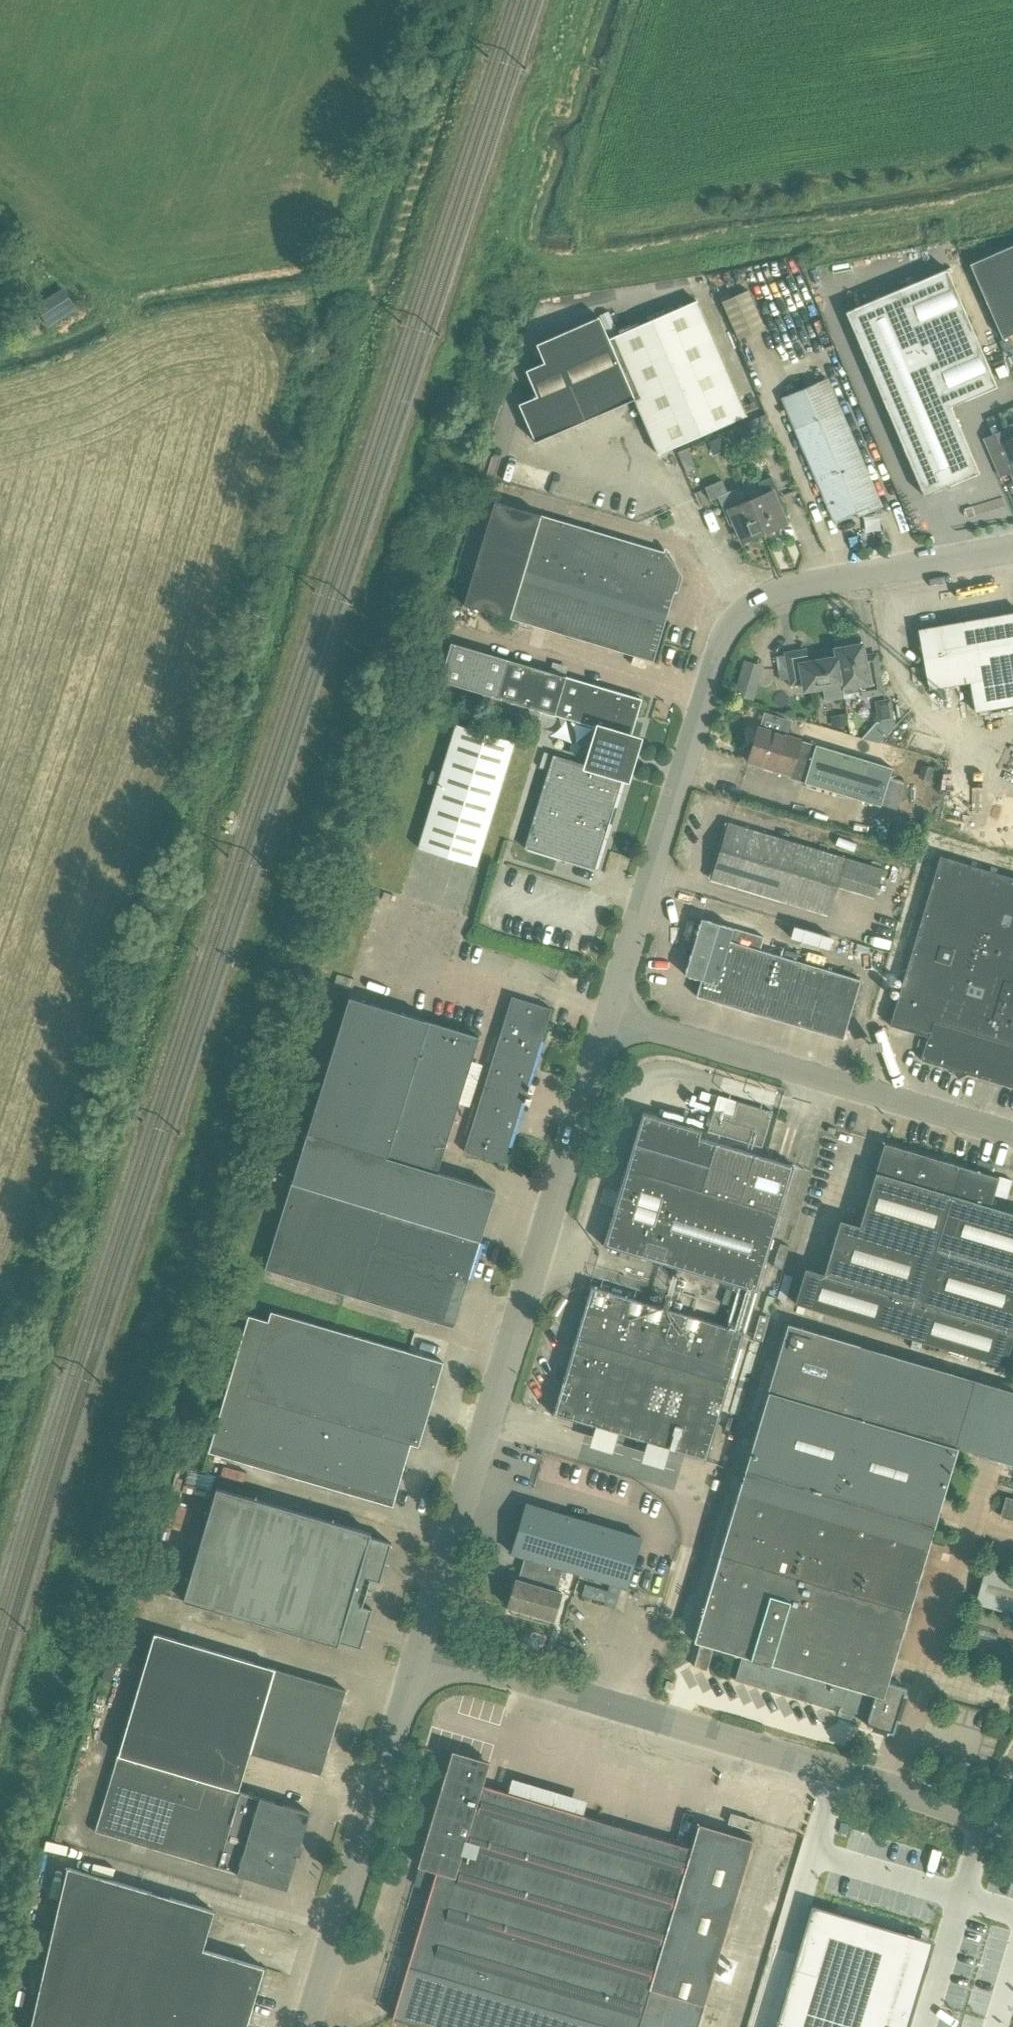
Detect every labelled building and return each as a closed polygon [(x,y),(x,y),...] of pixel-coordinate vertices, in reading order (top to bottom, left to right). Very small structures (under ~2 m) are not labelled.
[(1001,337),(1012,331),(1012,243),(968,263),(1001,337)] [(845,310),(922,494),(977,471),(949,405),(996,385),(946,267),(845,310)] [(64,288),(37,305),(50,325),(77,308),(64,288)] [(721,300),(736,334),(761,323),(747,289),(721,300)] [(518,404),(535,441),(634,398),(658,453),(746,415),(696,300),(618,334),(609,338),(608,338),(598,316),(536,343),(544,362),(525,370),(537,396),(518,404)] [(609,338),(618,334),(608,312),(599,316),(609,338)] [(781,397),(832,518),(855,509),(857,515),(881,505),(827,377),(781,397)] [(766,413),(757,417),(765,436),(774,432),(775,432),(767,413),(766,413)] [(732,443),(752,433),(747,421),(726,431),(732,443)] [(1000,476),(1010,471),(1012,478),(1012,436),(1010,437),(1006,428),(1001,429),(990,434),(984,437),(1000,476)] [(712,454),(724,450),(719,437),(707,442),(712,454)] [(687,472),(697,468),(689,447),(678,452),(687,472)] [(762,529),(761,530),(762,532),(786,522),(776,498),(780,496),(772,476),(759,481),(765,496),(752,501),(751,502),(762,529)] [(751,502),(752,501),(751,498),(737,504),(731,490),(726,492),(721,481),(705,487),(710,499),(718,496),(726,516),(730,514),(740,538),(761,530),(762,529),(751,502)] [(463,603),(653,660),(678,577),(664,551),(494,500),(463,603)] [(928,689),(971,681),(976,711),(1012,705),(1012,613),(937,626),(936,620),(917,624),(928,689)] [(833,641),(836,658),(841,687),(860,684),(862,697),(883,693),(877,662),(864,665),(859,636),(833,641)] [(593,747),(628,757),(629,752),(625,751),(629,736),(631,737),(642,698),(452,642),(440,681),(599,727),(593,747)] [(841,687),(836,658),(808,663),(806,649),(784,653),(790,686),(803,683),(804,690),(823,687),(825,700),(843,697),(841,687)] [(749,699),(754,682),(739,678),(734,695),(749,699)] [(418,848),(476,866),(514,742),(456,725),(418,848)] [(749,761),(791,774),(789,778),(897,810),(905,783),(890,778),(893,767),(759,727),(749,761)] [(628,757),(593,747),(588,765),(554,754),(525,847),(594,868),(623,776),(618,774),(622,759),(626,761),(628,757)] [(933,769),(921,765),(918,773),(930,777),(933,769)] [(712,880),(826,915),(836,884),(875,896),(883,869),(729,823),(712,880)] [(927,1036),(920,1060),(1012,1088),(1012,878),(939,856),(889,1025),(927,1036)] [(685,975),(701,980),(696,996),(843,1040),(860,980),(760,950),(763,937),(701,919),(685,975)] [(337,974),(334,984),(353,990),(356,979),(337,974)] [(464,1152),(505,1164),(523,1102),(526,1103),(531,1088),(527,1086),(541,1040),(551,1009),(513,996),(503,1028),(464,1152)] [(476,1193),(479,1186),(470,1183),(437,1173),(448,1139),(459,1105),(480,1037),(350,997),(265,1269),(417,1316),(453,1327),(493,1198),(476,1193)] [(886,1039),(878,1018),(863,1023),(870,1044),(886,1039)] [(708,1131),(762,1146),(771,1112),(718,1097),(708,1131)] [(700,1457),(703,1445),(711,1447),(795,1165),(699,1136),(701,1130),(643,1113),(604,1245),(739,1286),(727,1326),(592,1286),(554,1414),(700,1457)] [(1004,1366),(1012,1337),(1012,1213),(990,1206),(999,1177),(961,1166),(885,1143),(860,1225),(840,1219),(823,1273),(805,1268),(794,1303),(1004,1366)] [(984,1171),(991,1173),(993,1165),(986,1163),(979,1161),(978,1161),(975,1168),(976,1169),(984,1171)] [(476,1193),(493,1198),(495,1191),(479,1186),(476,1193)] [(726,1289),(721,1304),(730,1307),(735,1292),(726,1289)] [(333,1420),(358,1337),(272,1311),(269,1321),(252,1316),(211,1452),(392,1505),(410,1443),(333,1420)] [(769,1390),(954,1445),(958,1446),(1012,1463),(1012,1389),(789,1323),(769,1390)] [(333,1420),(410,1443),(418,1445),(443,1362),(358,1337),(333,1420)] [(769,1390),(746,1468),(934,1525),(958,1446),(954,1445),(769,1390)] [(700,1457),(707,1459),(711,1447),(703,1445),(700,1457)] [(746,1468),(728,1529),(830,1560),(822,1584),(909,1610),(934,1525),(746,1468)] [(183,1600),(338,1645),(339,1642),(360,1648),(372,1608),(361,1605),(369,1579),(380,1582),(391,1543),(370,1536),(371,1533),(216,1487),(183,1600)] [(1012,1519),(1012,1500),(1006,1498),(1002,1516),(1012,1519)] [(509,1607),(513,1608),(511,1613),(535,1620),(537,1615),(555,1620),(563,1594),(557,1592),(563,1569),(627,1588),(642,1538),(527,1504),(513,1553),(527,1557),(520,1581),(516,1580),(509,1607)] [(728,1529),(695,1640),(701,1642),(714,1646),(743,1654),(735,1679),(868,1719),(867,1724),(894,1732),(907,1687),(888,1681),(909,1610),(822,1584),(830,1560),(728,1529)] [(1012,1614),(1012,1574),(986,1566),(975,1603),(1012,1614)] [(124,1737),(245,1772),(251,1753),(321,1774),(346,1690),(155,1633),(124,1737)] [(701,1642),(694,1666),(707,1670),(714,1646),(701,1642)] [(245,1772),(124,1737),(96,1832),(287,1889),(310,1812),(240,1791),(245,1772)] [(427,2026),(697,2026),(753,1840),(699,1824),(692,1848),(481,1785),(488,1761),(448,1749),(414,1863),(437,1870),(393,2017),(427,2026)] [(728,1823),(751,1830),(754,1820),(731,1814),(728,1823)] [(265,1967),(203,1950),(214,1910),(69,1868),(32,2026),(247,2026),(265,1967)] [(813,1898),(775,2026),(886,2026),(887,2026),(907,2026),(936,1933),(813,1898)]
